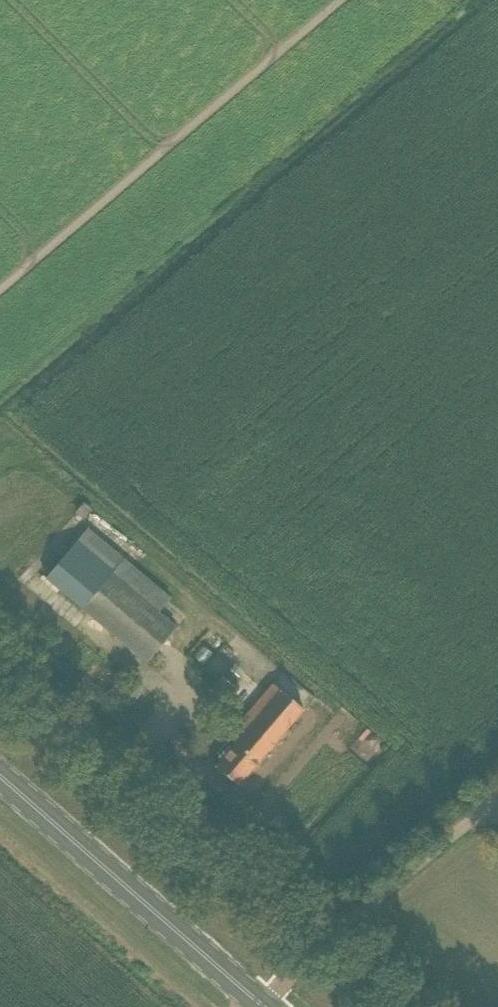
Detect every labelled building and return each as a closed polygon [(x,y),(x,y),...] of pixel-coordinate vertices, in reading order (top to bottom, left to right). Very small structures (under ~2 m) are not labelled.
[(84,504),(76,513),(83,519),(90,510),(84,504)] [(87,528),(46,578),(146,662),(176,628),(112,574),(124,560),(87,528)] [(222,677),(233,686),(238,679),(239,678),(228,669),(227,670),(222,677)] [(222,677),(206,696),(217,705),(233,686),(222,677)] [(215,767),(238,786),(302,711),(272,686),(227,738),(235,744),(215,767)] [(128,688),(119,699),(129,707),(138,697),(128,688)]
